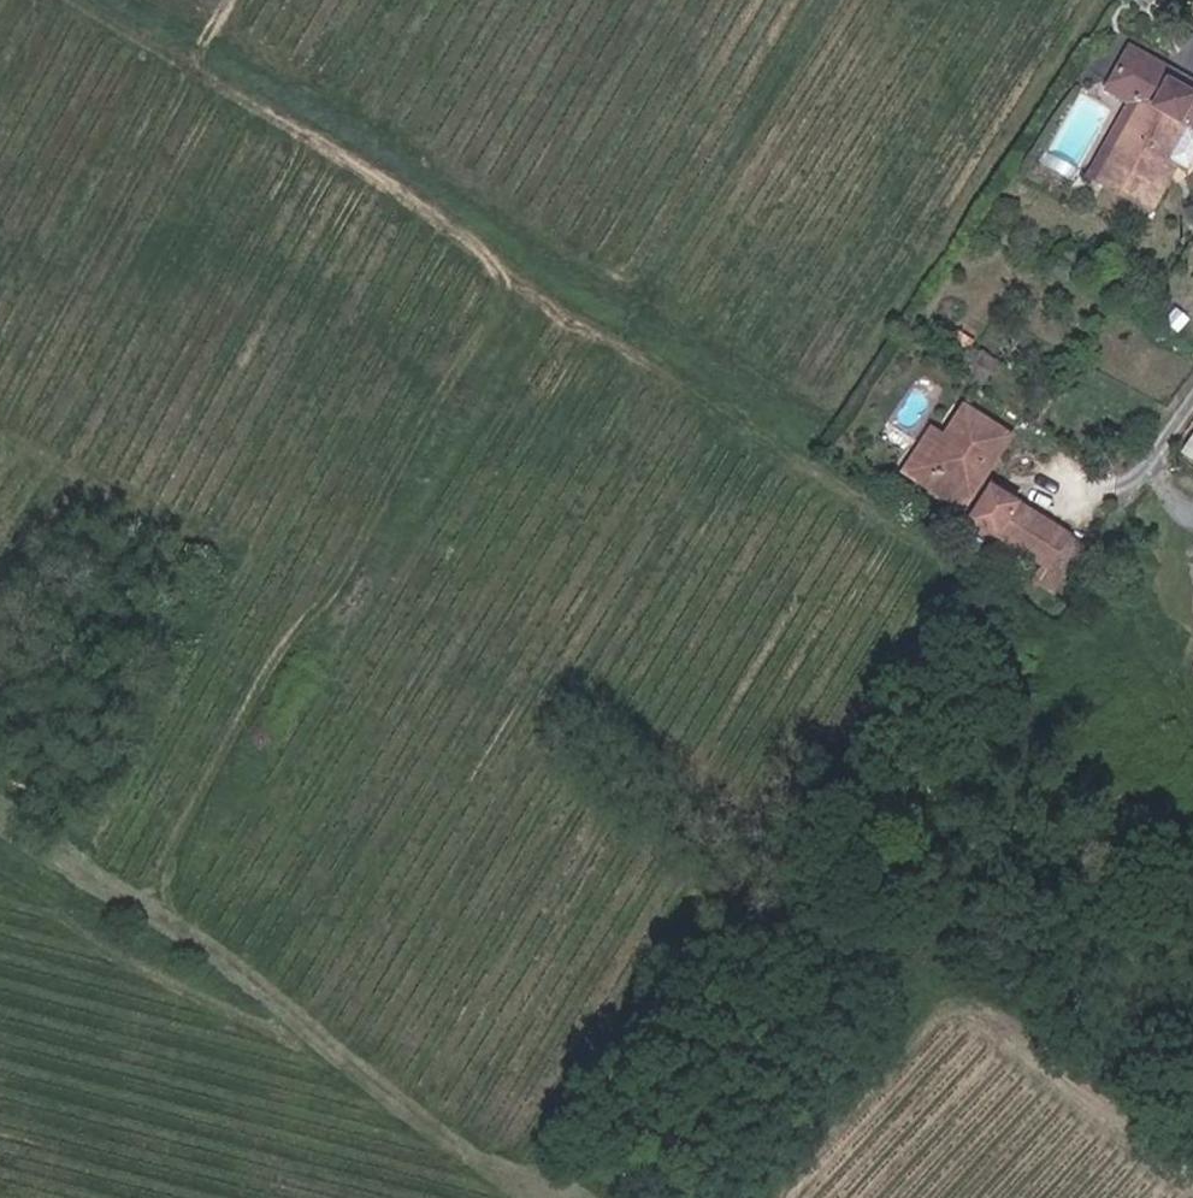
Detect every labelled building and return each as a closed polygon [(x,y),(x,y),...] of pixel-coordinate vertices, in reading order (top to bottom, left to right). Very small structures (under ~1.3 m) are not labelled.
[(1128,44),(1101,92),(1123,105),(1081,177),(1151,217),(1179,169),(1168,162),(1187,130),(1192,133),(1192,82),(1128,44)] [(961,515),(1010,435),(959,404),(939,437),(925,429),(896,476),(961,515)] [(506,432),(500,442),(508,446),(514,437),(506,432)] [(984,484),(960,523),(1045,576),(1070,537),(984,484)]
